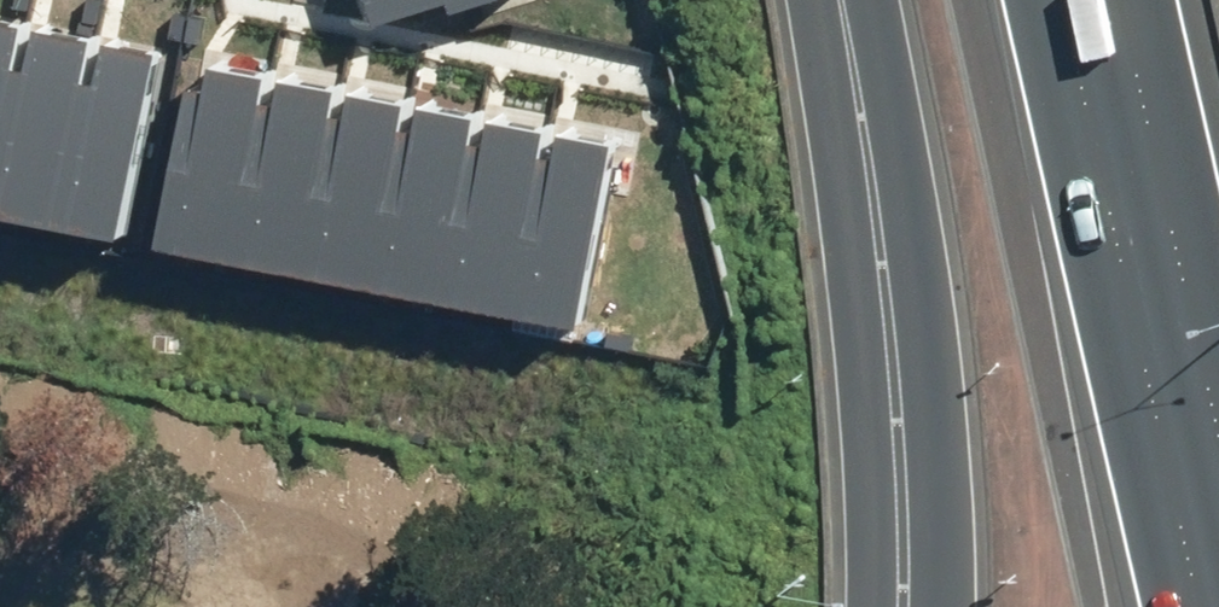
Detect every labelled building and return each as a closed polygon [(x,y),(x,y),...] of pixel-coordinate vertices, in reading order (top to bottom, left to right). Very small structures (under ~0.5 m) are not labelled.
[(391,21),(459,0),(384,0),(391,21)] [(28,18),(0,13),(0,163),(28,18)] [(0,163),(0,203),(62,215),(97,31),(28,18),(0,163)] [(97,31),(62,215),(131,228),(166,44),(97,31)] [(169,243),(238,256),(276,65),(206,51),(169,243)] [(238,256),(308,270),(346,78),(276,65),(238,256)] [(308,270),(378,283),(416,92),(346,78),(308,270)] [(378,283),(447,297),(485,105),(416,92),(378,283)] [(447,297),(517,311),(555,119),(485,105),(447,297)] [(517,311),(587,324),(624,133),(555,119),(517,311)]
